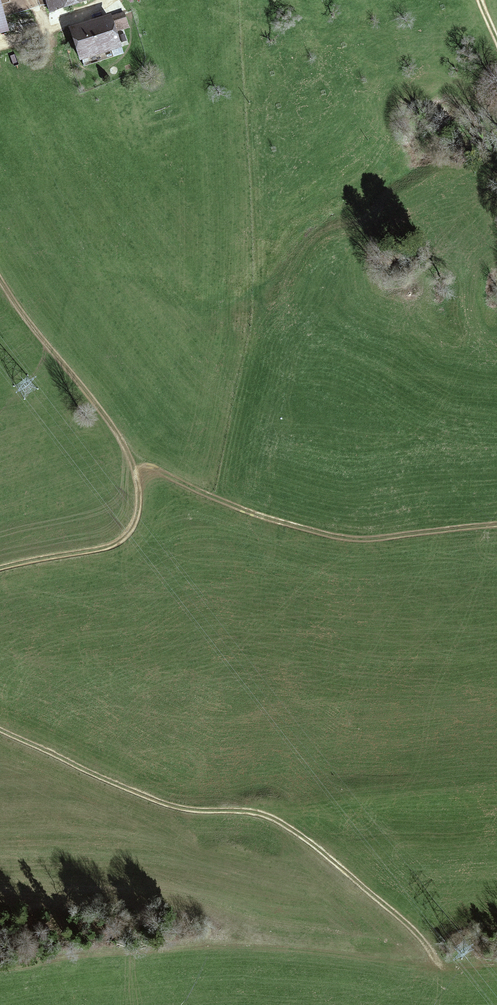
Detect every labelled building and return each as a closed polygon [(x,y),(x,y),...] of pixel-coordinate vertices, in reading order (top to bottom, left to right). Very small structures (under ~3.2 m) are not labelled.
[(9,31),(1,0),(0,0),(0,34),(9,31)] [(91,0),(47,0),(51,13),(91,0)] [(114,21),(118,34),(132,30),(128,17),(114,21)] [(114,21),(74,34),(84,67),(125,55),(118,34),(114,21)]
